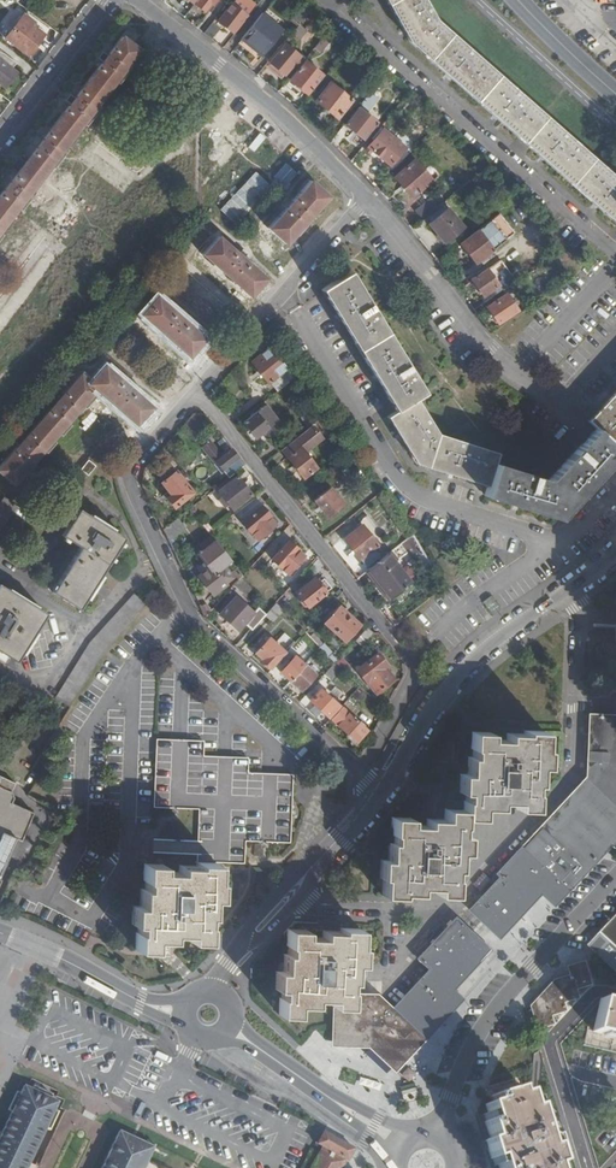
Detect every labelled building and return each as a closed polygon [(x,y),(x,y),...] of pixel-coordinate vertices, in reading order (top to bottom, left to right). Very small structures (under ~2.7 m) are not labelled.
[(195,4),(207,13),(218,0),(198,0),(195,4)] [(246,15),(250,10),(239,0),(238,0),(235,0),(232,4),(246,15)] [(586,153),(433,19),(423,0),(385,0),(404,34),(409,42),(449,77),(496,119),(543,160),(596,206),(615,224),(615,179),(586,153)] [(311,10),(303,3),(290,19),(298,26),(305,17),(311,10)] [(34,26),(36,22),(25,13),(7,37),(29,55),(45,35),(34,26)] [(241,40),(261,57),(283,30),(262,13),(241,40)] [(298,26),(268,61),(285,75),(299,56),(287,45),(295,36),(301,41),(314,24),(305,17),(298,26)] [(130,27),(122,37),(121,36),(0,194),(0,228),(21,200),(55,156),(93,107),(138,49),(131,43),(138,34),(130,27)] [(324,34),(316,44),(324,50),(332,41),(324,34)] [(241,40),(238,44),(258,61),(261,57),(241,40)] [(0,82),(6,87),(19,70),(14,66),(17,61),(3,51),(0,48),(0,83),(0,82)] [(304,59),(289,78),(307,93),(322,75),(304,59)] [(373,88),(383,75),(374,68),(364,80),(373,88)] [(316,100),(337,117),(351,98),(330,82),(316,100)] [(368,93),(344,124),(363,140),(377,121),(370,116),(381,103),(368,93)] [(366,145),(389,165),(404,147),(382,127),(366,145)] [(393,178),(411,197),(430,180),(412,160),(393,178)] [(284,244),(326,197),(309,182),(266,228),(284,244)] [(415,213),(421,221),(436,209),(429,201),(415,213)] [(429,224),(443,242),(462,226),(447,208),(429,224)] [(459,243),(474,263),(505,239),(490,220),(459,243)] [(248,296),(264,278),(217,237),(201,254),(248,296)] [(487,269),(470,281),(480,296),(497,284),(487,269)] [(557,518),(605,465),(580,443),(546,480),(494,463),(497,453),(437,434),(415,399),(424,393),(350,273),(321,289),(395,411),(387,416),(415,462),(487,485),(484,495),(557,518)] [(502,282),(506,287),(514,281),(510,276),(502,282)] [(486,307),(496,323),(516,310),(505,295),(486,307)] [(203,339),(155,298),(140,315),(187,356),(203,339)] [(294,377),(270,347),(250,363),(267,385),(270,383),(276,392),(294,377)] [(11,483),(95,390),(134,424),(149,407),(103,366),(88,382),(79,375),(0,462),(0,473),(11,483)] [(615,422),(615,390),(600,407),(615,422)] [(279,420),(267,405),(242,424),(254,439),(279,420)] [(605,465),(615,453),(615,448),(611,444),(615,439),(615,422),(600,407),(586,422),(593,428),(580,443),(605,465)] [(194,440),(209,422),(202,413),(193,413),(180,428),(194,440)] [(337,440),(341,437),(324,415),(319,418),(337,440)] [(301,433),(280,450),(301,478),(315,468),(302,451),(310,444),(301,433)] [(243,465),(227,445),(223,449),(225,452),(221,455),(208,440),(199,447),(212,463),(214,461),(228,477),(243,465)] [(95,465),(87,459),(79,469),(86,476),(95,465)] [(157,467),(150,461),(144,467),(151,473),(157,467)] [(191,493),(176,474),(162,484),(170,495),(166,498),(173,507),(191,493)] [(250,495),(236,476),(217,490),(221,495),(218,498),(223,506),(227,504),(231,510),(250,495)] [(339,507),(327,490),(313,501),(326,518),(339,507)] [(17,506),(3,495),(0,499),(0,527),(17,506)] [(240,521),(254,540),(273,525),(267,516),(268,515),(260,505),(240,521)] [(53,590),(81,607),(124,538),(79,510),(62,537),(79,547),(53,590)] [(175,517),(164,527),(169,538),(183,528),(175,517)] [(377,545),(362,525),(343,540),(363,567),(378,556),(372,549),(377,545)] [(283,529),(262,552),(285,573),(301,556),(296,551),(298,550),(288,541),(291,537),(283,529)] [(229,563),(211,540),(195,553),(207,569),(196,577),(211,596),(225,585),(224,584),(231,578),(223,568),(229,563)] [(392,550),(405,567),(411,562),(399,545),(392,550)] [(392,563),(385,555),(366,570),(388,599),(409,582),(393,563),(392,563)] [(229,562),(229,563),(240,576),(247,568),(238,556),(229,562)] [(154,595),(161,588),(148,576),(87,642),(53,698),(68,708),(102,653),(136,615),(146,605),(154,595)] [(238,578),(232,585),(246,598),(252,590),(238,578)] [(323,593),(313,579),(294,592),(305,607),(323,593)] [(44,612),(0,584),(0,651),(13,660),(44,612)] [(342,590),(336,596),(343,604),(349,599),(342,590)] [(243,623),(250,629),(262,616),(264,614),(256,607),(252,612),(233,596),(217,614),(236,631),(243,623)] [(264,614),(262,616),(269,622),(281,609),(274,603),(264,614)] [(332,632),(347,615),(338,606),(322,623),(332,632)] [(357,624),(347,615),(332,632),(341,641),(357,624)] [(365,627),(353,640),(360,647),(372,634),(365,627)] [(306,629),(302,633),(309,639),(311,641),(314,637),(306,629)] [(259,660),(267,667),(290,642),(281,633),(273,642),(267,638),(253,653),(260,659),(259,660)] [(318,638),(313,643),(318,648),(322,643),(318,638)] [(311,641),(309,639),(305,644),(314,652),(315,650),(318,648),(313,643),(311,641)] [(322,643),(318,648),(333,662),(337,657),(322,643)] [(302,664),(308,669),(321,655),(315,650),(314,652),(302,664)] [(384,665),(375,654),(355,671),(361,679),(362,679),(373,692),(391,678),(382,667),(384,665)] [(277,671),(287,681),(302,664),(292,655),(277,671)] [(346,671),(351,664),(340,656),(335,662),(346,671)] [(333,662),(321,675),(327,680),(339,668),(333,662)] [(302,664),(287,681),(298,690),(312,674),(308,669),(302,664)] [(362,693),(357,688),(350,696),(355,701),(362,693)] [(308,700),(325,716),(335,704),(319,689),(308,700)] [(339,707),(329,719),(353,741),(363,730),(339,707)] [(554,902),(615,836),(615,714),(589,714),(586,777),(496,874),(501,879),(477,903),(475,902),(471,907),(472,908),(470,911),(491,930),(500,920),(506,925),(539,889),(554,902)] [(381,878),(381,895),(401,896),(401,892),(419,894),(420,887),(435,888),(435,895),(454,895),(455,877),(453,877),(454,870),(458,871),(459,853),(466,852),(466,835),(460,835),(462,818),(480,819),(481,808),(498,809),(499,802),(514,803),(515,809),(523,809),(523,804),(531,810),(534,810),(535,792),(533,792),(533,785),(536,785),(537,767),(546,768),(546,749),(544,749),(545,731),(524,730),(524,733),(506,733),(505,741),(489,740),(489,732),(471,731),(470,749),(471,749),(471,757),(467,757),(466,774),(459,774),(458,793),(463,794),(463,801),(462,801),(462,809),(444,809),(444,820),(426,819),(425,825),(409,825),(410,817),(391,817),(390,834),(392,834),(391,842),(388,842),(387,860),(379,859),(378,878),(381,878)] [(196,847),(196,861),(213,862),(216,866),(216,863),(244,864),(245,841),(266,842),(289,843),(292,775),(269,774),(247,773),(247,758),(225,757),(203,756),(203,741),(180,740),(155,739),(153,808),(198,809),(196,847)] [(8,855),(12,857),(31,813),(9,802),(11,798),(10,790),(12,783),(0,777),(0,874),(8,855)] [(213,862),(196,861),(195,865),(179,864),(178,872),(161,871),(161,864),(144,863),(143,880),(145,880),(144,890),(140,890),(140,907),(132,906),(131,924),(137,924),(136,933),(135,933),(134,950),(153,951),(154,940),(171,940),(171,933),(188,934),(187,942),(206,943),(207,924),(205,924),(205,917),(210,917),(211,899),(218,899),(218,880),(216,880),(216,866),(213,862)] [(394,1008),(423,1034),(435,1022),(430,1018),(455,991),(450,986),(487,947),(455,918),(417,958),(422,962),(421,964),(427,970),(428,969),(430,970),(394,1008)] [(591,948),(607,962),(615,971),(615,919),(598,939),(591,948)] [(278,928),(277,946),(279,947),(278,954),(277,954),(277,971),(276,971),(275,990),(280,990),(280,998),(279,998),(278,1015),(296,1016),(297,1006),(315,1006),(315,999),(331,1000),(331,1006),(336,1007),(348,1007),(349,989),(350,982),(353,982),(354,965),(362,966),(362,946),(360,946),(360,928),(340,927),(340,931),(323,930),(322,937),(305,937),(306,929),(278,928)] [(546,1002),(530,1007),(537,1029),(553,1024),(551,1015),(566,1010),(564,1002),(577,998),(575,989),(591,984),(584,962),(574,965),(569,967),(571,976),(557,980),(560,988),(544,993),(546,1002)] [(368,1040),(372,1044),(368,1048),(391,1069),(395,1064),(423,1034),(394,1008),(382,998),(380,996),(351,996),(351,989),(349,989),(348,1007),(336,1007),(334,1045),(351,1046),(352,1039),(368,1040)] [(601,997),(593,1032),(615,1037),(615,1001),(601,997)] [(59,1101),(24,1084),(0,1134),(0,1167),(27,1167),(59,1101)] [(553,1165),(560,1163),(554,1145),(548,1147),(535,1107),(529,1109),(524,1094),(518,1097),(514,1087),(490,1094),(493,1103),(485,1105),(490,1120),(485,1122),(490,1138),(484,1140),(490,1159),(496,1157),(499,1167),(554,1167),(553,1165)] [(147,1162),(155,1146),(119,1129),(101,1167),(144,1167),(147,1162)] [(343,1161),(349,1150),(319,1133),(312,1145),(316,1148),(305,1167),(345,1167),(343,1161)]
